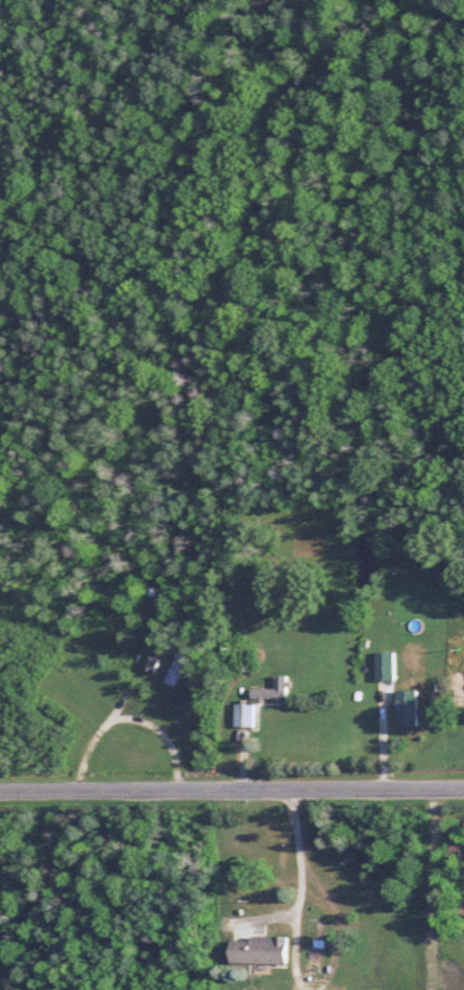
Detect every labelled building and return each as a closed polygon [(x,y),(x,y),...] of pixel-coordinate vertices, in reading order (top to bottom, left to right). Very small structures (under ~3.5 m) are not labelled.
[(162,682),(174,688),(188,657),(176,652),(162,682)] [(395,680),(395,652),(374,652),(374,680),(395,680)] [(151,674),(156,660),(145,656),(140,670),(151,674)] [(286,675),(272,675),(272,689),(248,689),(248,698),(286,698),(286,675)] [(393,726),(415,726),(415,690),(393,690),(393,726)] [(256,727),(256,702),(232,703),(232,727),(256,727)] [(316,951),(321,951),(321,927),(301,927),(301,975),(316,975),(316,951)] [(287,964),(287,937),(225,937),(225,964),(287,964)]
